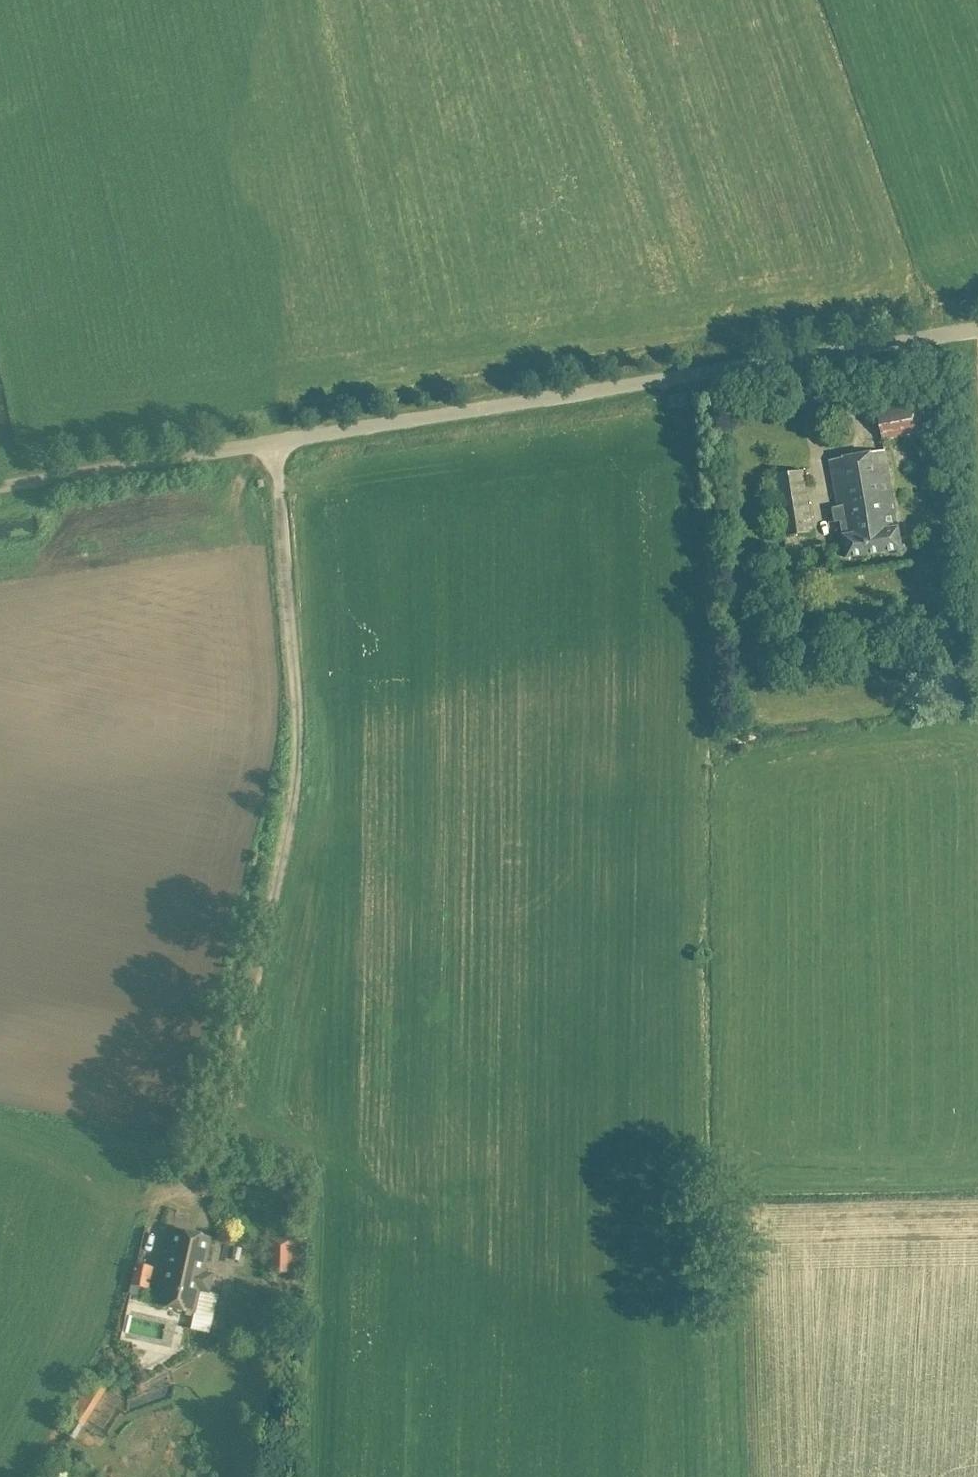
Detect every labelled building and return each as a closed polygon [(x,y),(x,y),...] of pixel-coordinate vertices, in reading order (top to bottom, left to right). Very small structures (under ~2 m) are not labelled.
[(922,433),(916,402),(877,409),(882,441),(922,433)] [(886,451),(831,458),(842,535),(843,535),(846,557),(900,549),(897,527),(896,527),(886,451)] [(773,476),(782,536),(813,531),(804,471),(773,476)] [(155,1303),(194,1312),(199,1290),(209,1292),(213,1274),(203,1272),(211,1237),(172,1228),(155,1303)] [(305,1275),(306,1240),(293,1238),(267,1237),(267,1272),(284,1272),(283,1298),(292,1299),(293,1273),(298,1273),(298,1275),(305,1275)] [(130,1284),(149,1288),(154,1267),(135,1263),(130,1284)] [(170,1328),(173,1311),(135,1304),(132,1321),(141,1322),(140,1323),(170,1328)]
